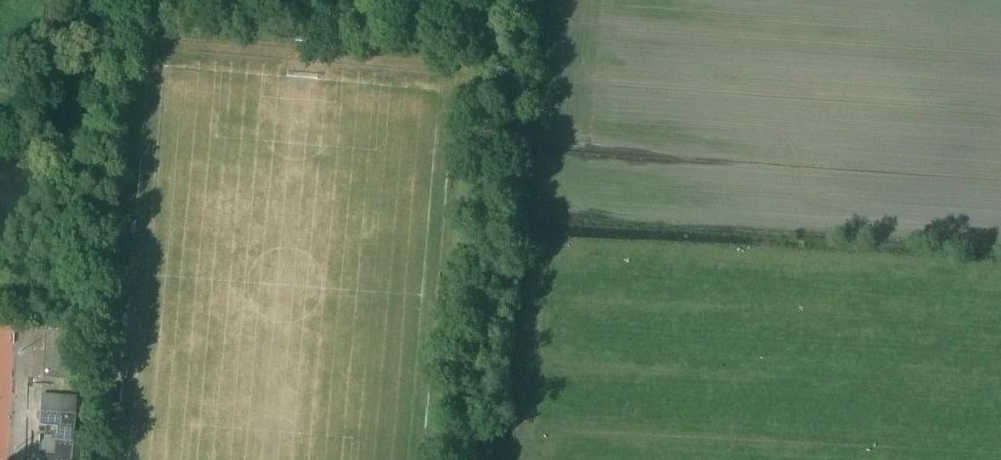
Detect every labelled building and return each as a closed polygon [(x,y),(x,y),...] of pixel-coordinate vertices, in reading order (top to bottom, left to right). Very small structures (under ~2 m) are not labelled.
[(81,428),(74,427),(76,397),(41,394),(39,425),(45,426),(43,444),(46,447),(45,459),(70,459),(78,459),(81,428)]
